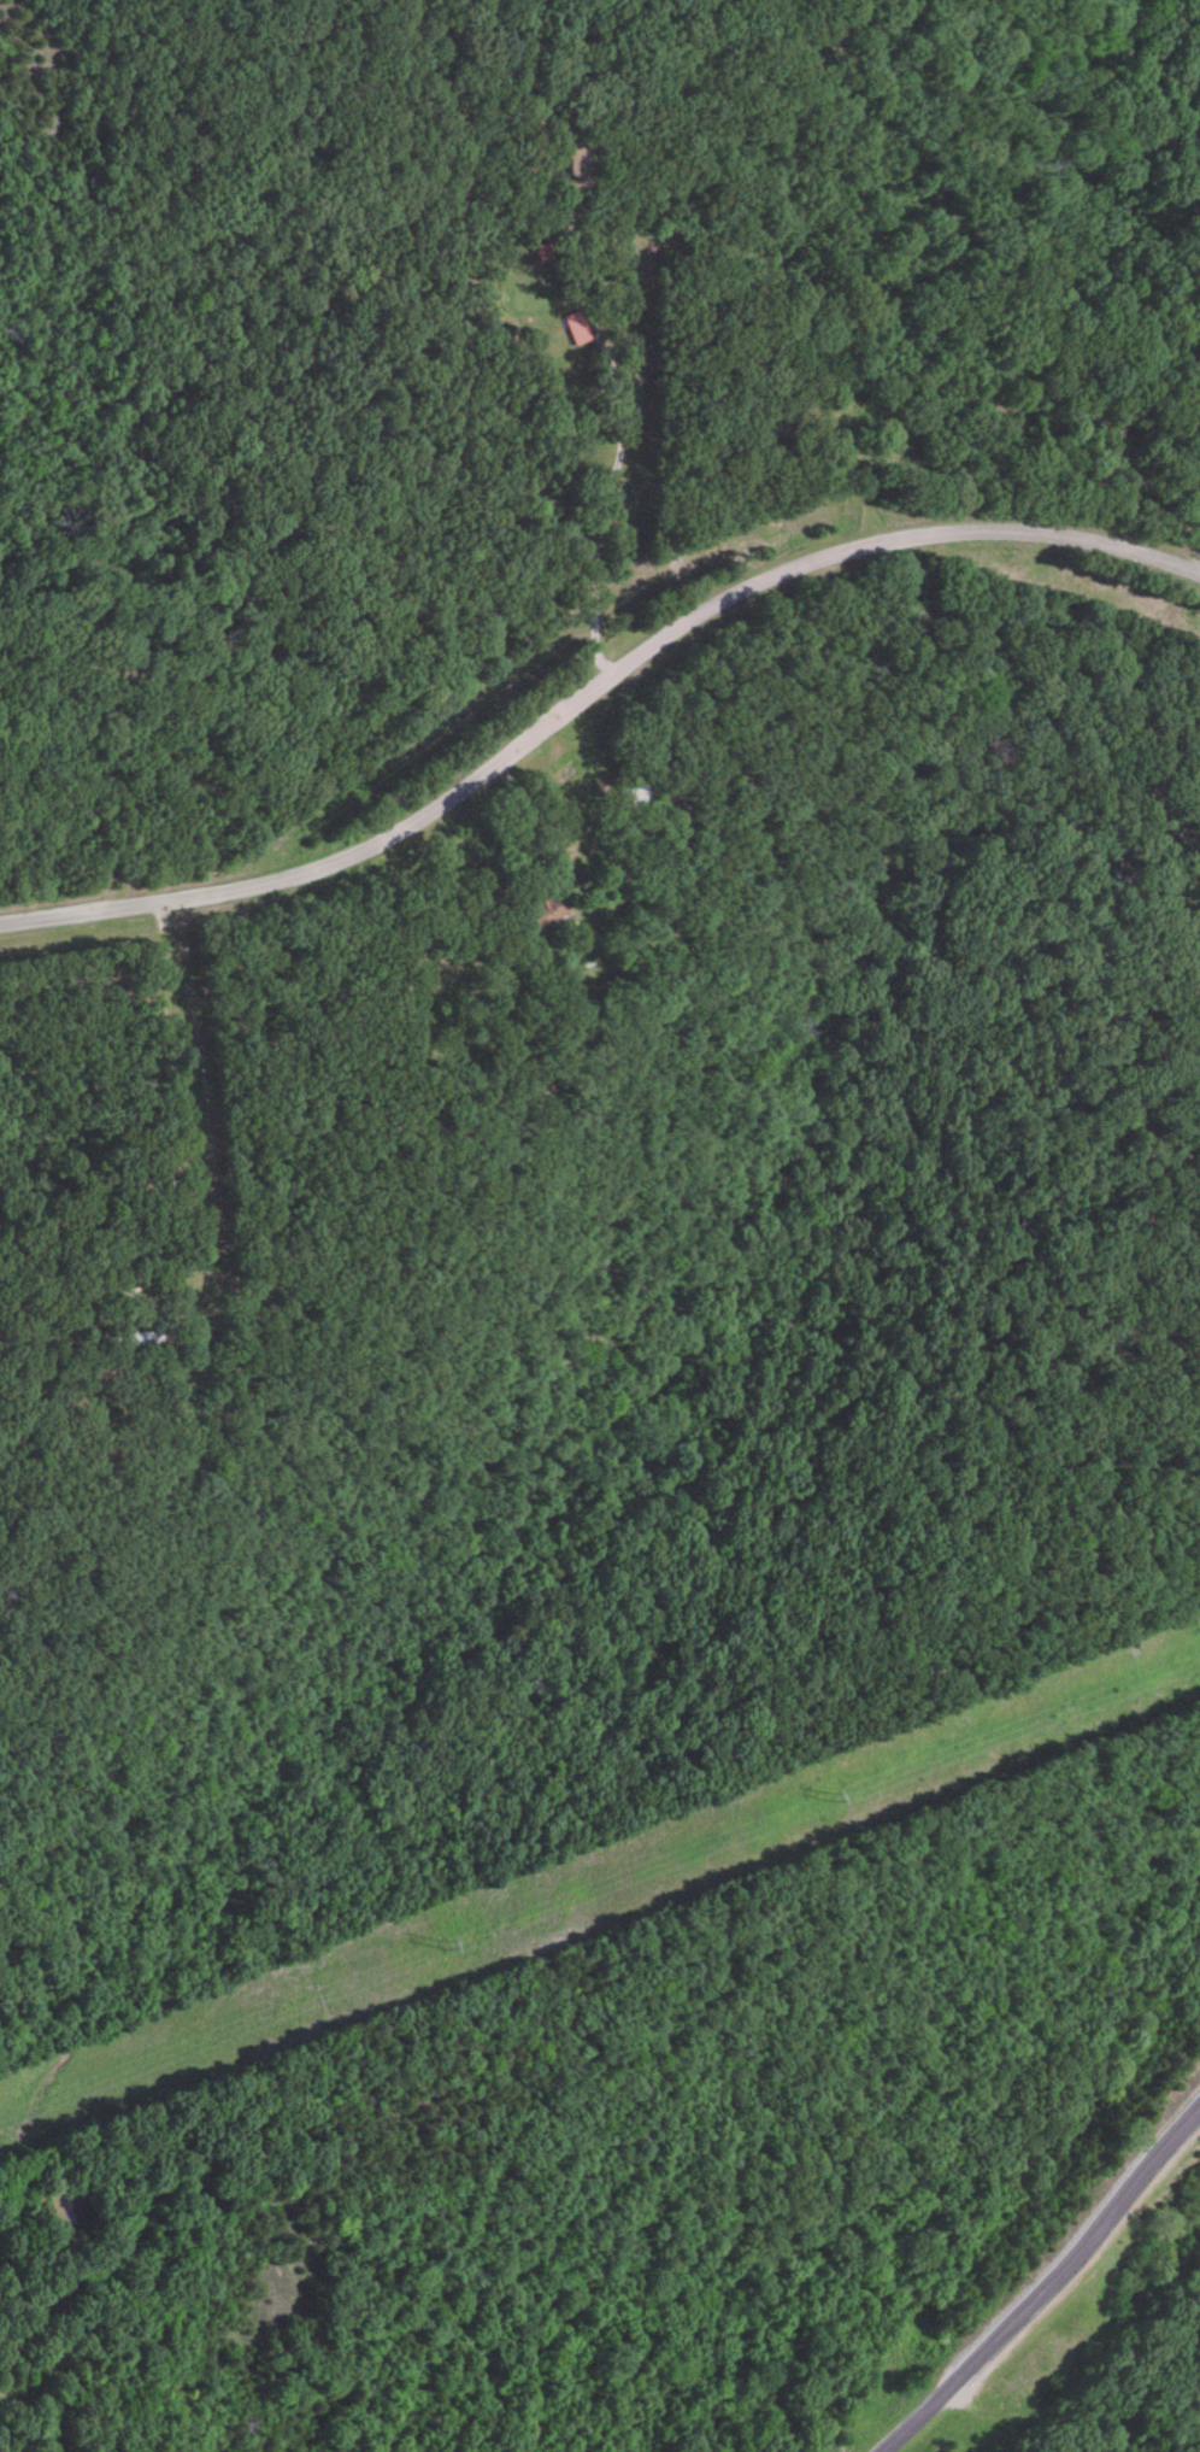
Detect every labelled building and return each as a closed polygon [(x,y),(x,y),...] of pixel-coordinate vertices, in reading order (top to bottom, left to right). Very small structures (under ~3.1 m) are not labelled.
[(529,245),(529,258),(552,258),(552,245),(529,245)] [(587,341),(575,312),(561,317),(573,347),(587,341)] [(613,788),(617,811),(644,806),(640,782),(613,788)]
